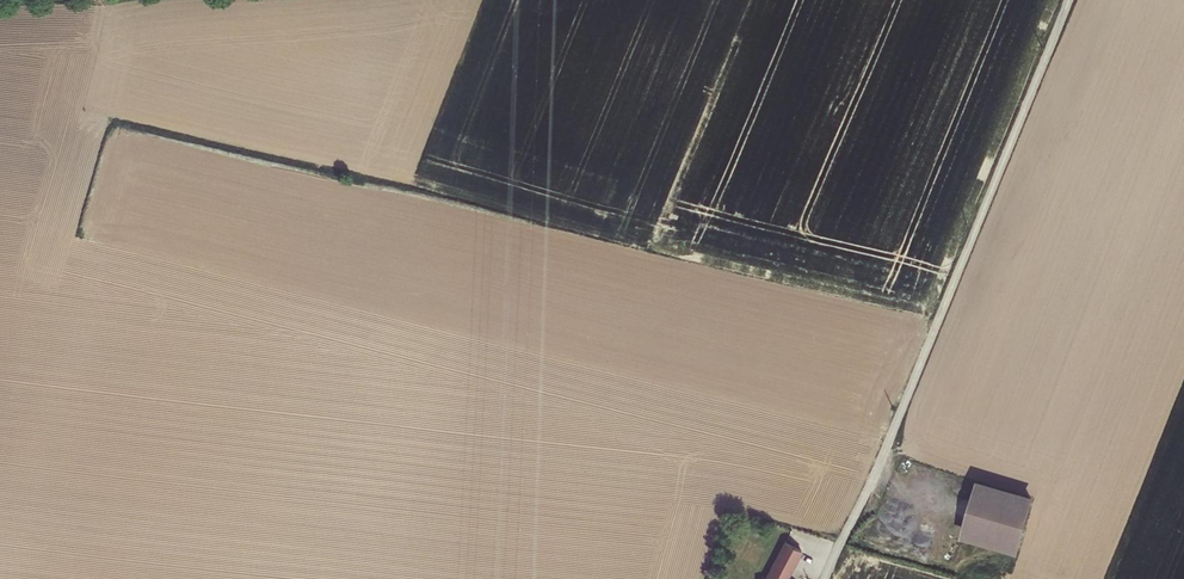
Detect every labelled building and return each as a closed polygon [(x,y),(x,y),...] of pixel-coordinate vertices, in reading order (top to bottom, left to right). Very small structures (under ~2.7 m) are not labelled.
[(970,538),(1027,551),(1040,492),(984,479),(970,538)] [(799,543),(782,535),(760,578),(794,578),(784,573),(799,543)]
